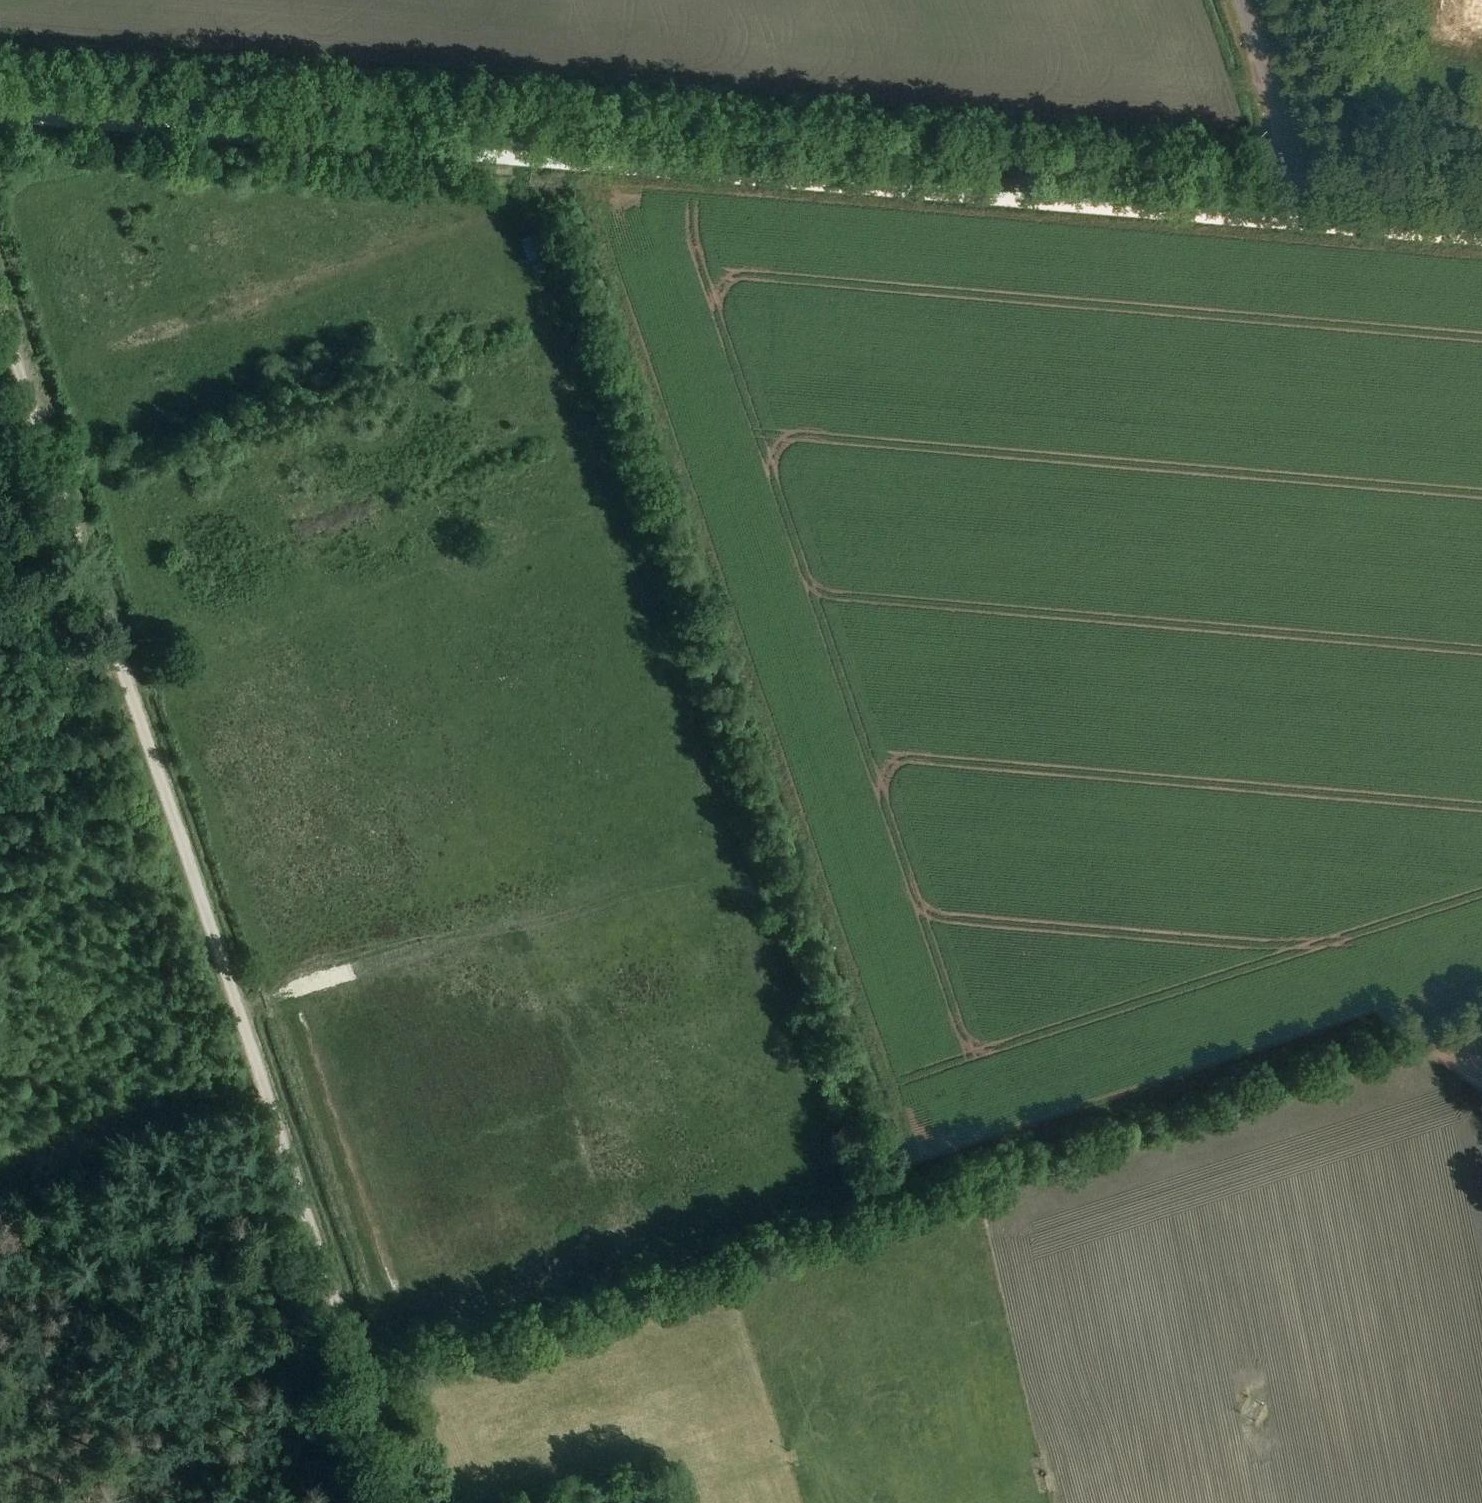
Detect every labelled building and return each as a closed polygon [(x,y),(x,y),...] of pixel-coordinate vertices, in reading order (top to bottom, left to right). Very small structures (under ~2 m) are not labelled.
[(1474,0),(1461,0),(1462,18),(1475,17),(1474,0)]
